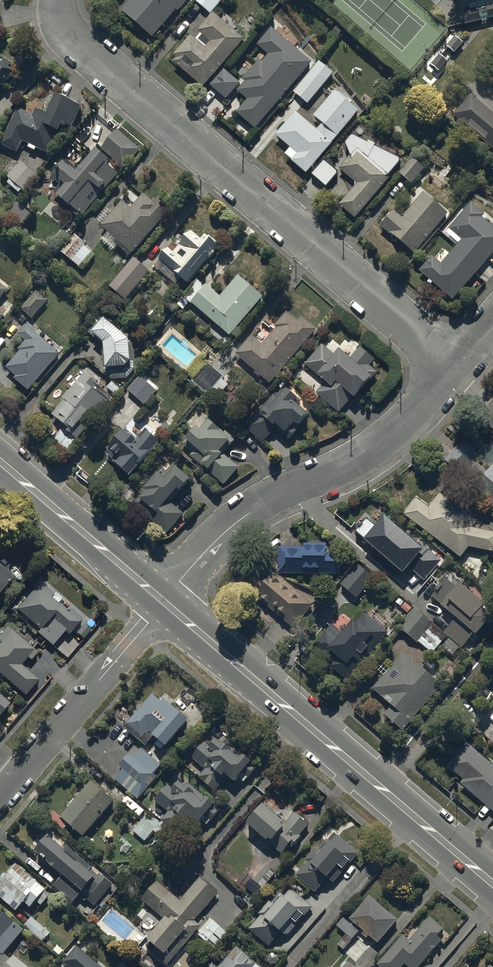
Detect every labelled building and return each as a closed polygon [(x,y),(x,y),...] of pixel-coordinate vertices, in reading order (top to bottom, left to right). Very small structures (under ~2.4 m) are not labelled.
[(121,9),(152,36),(176,9),(178,10),(187,0),(137,0),(129,0),(121,9)] [(210,13),(222,0),(195,0),(210,13)] [(203,87),(244,39),(213,12),(197,30),(210,41),(205,47),(190,34),(173,55),(176,58),(173,62),(203,87)] [(236,113),(255,129),(312,62),(271,27),(257,44),(259,46),(268,54),(262,61),(259,58),(242,79),(245,81),(237,90),(247,99),(236,113)] [(16,70),(0,56),(0,89),(16,70)] [(319,61),(293,92),(308,103),(333,72),(319,61)] [(210,85),(226,99),(227,99),(241,83),(224,69),(210,85)] [(323,123),(337,135),(359,111),(335,90),(314,115),(323,123)] [(72,125),(81,104),(56,92),(47,111),(36,107),(33,114),(17,107),(1,143),(18,151),(23,140),(30,143),(28,147),(35,151),(37,146),(49,151),(63,121),(72,125)] [(470,93),(452,113),(492,148),(492,113),(470,93)] [(295,111),(275,135),(290,148),(297,153),(292,160),(291,160),(306,173),(332,143),(331,142),(317,130),(295,111)] [(331,142),(337,135),(323,123),(317,130),(331,142)] [(78,168),(66,158),(51,176),(58,182),(61,179),(65,181),(56,192),(74,207),(71,210),(77,215),(80,212),(83,214),(119,170),(108,161),(112,157),(125,168),(143,147),(118,126),(100,148),(97,146),(78,168)] [(339,205),(355,218),(390,177),(388,176),(399,163),(399,162),(399,161),(399,160),(399,159),(398,158),(374,146),(376,144),(369,140),(368,142),(354,135),(353,135),(352,135),(351,136),(346,141),(346,142),(346,143),(346,144),(351,155),(339,168),(355,182),(355,186),(339,205)] [(292,160),(297,153),(290,148),(285,154),(292,160)] [(413,158),(399,173),(412,184),(425,169),(413,158)] [(37,174),(20,160),(8,175),(10,176),(6,181),(19,191),(21,188),(23,190),(37,174)] [(324,160),(312,174),(326,187),(337,174),(337,171),(324,160)] [(131,207),(122,199),(101,224),(116,238),(114,241),(129,254),(172,205),(159,194),(155,199),(153,198),(152,200),(143,192),(138,198),(131,192),(127,197),(134,203),(131,207)] [(391,233),(414,253),(448,213),(423,192),(402,217),(394,210),(380,226),(390,234),(391,233)] [(32,213),(16,200),(6,211),(22,224),(32,213)] [(454,300),(475,274),(488,260),(492,253),(492,224),(492,225),(482,217),(484,214),(471,203),(449,229),(462,240),(441,264),(431,256),(419,270),(454,300)] [(159,256),(161,258),(155,265),(176,283),(182,276),(187,281),(220,244),(206,231),(201,237),(190,228),(179,241),(177,239),(169,247),(168,246),(159,256)] [(86,242),(73,233),(60,250),(80,265),(92,250),(84,244),(86,242)] [(149,270),(134,257),(110,285),(125,298),(149,270)] [(220,295),(207,284),(205,286),(197,278),(182,295),(191,303),(192,301),(229,334),(262,295),(238,274),(220,295)] [(37,292),(21,310),(33,320),(49,302),(37,292)] [(92,334),(95,332),(104,340),(106,378),(127,377),(135,368),(133,335),(101,307),(83,326),(92,334)] [(236,355),(271,384),(317,330),(302,317),(298,322),(287,312),(275,326),(277,328),(262,344),(252,335),(236,355)] [(62,353),(27,323),(17,334),(25,341),(18,349),(20,351),(7,367),(17,376),(15,378),(30,390),(62,353)] [(322,345),(305,365),(318,376),(326,382),(316,393),(339,413),(349,401),(353,397),(355,399),(373,378),(377,373),(370,366),(375,360),(360,347),(350,359),(340,350),(335,356),(322,345)] [(224,375),(208,362),(193,382),(208,394),(224,375)] [(65,400),(52,415),(63,423),(61,426),(63,428),(77,440),(110,400),(98,390),(101,386),(85,372),(63,398),(65,400)] [(140,376),(128,390),(144,405),(157,391),(140,376)] [(112,382),(107,388),(118,397),(123,390),(112,382)] [(258,413),(245,427),(263,443),(275,429),(289,440),(298,430),(296,428),(298,425),(308,415),(295,403),(298,399),(285,388),(276,398),(274,395),(258,413)] [(492,429),(492,400),(479,417),(492,429)] [(186,440),(183,444),(193,453),(190,456),(219,481),(224,486),(239,468),(224,454),(236,440),(226,432),(225,433),(221,430),(210,421),(200,431),(197,428),(186,440)] [(77,440),(63,428),(53,440),(67,452),(77,440)] [(114,461),(130,476),(160,442),(147,431),(139,441),(126,429),(108,450),(117,457),(114,461)] [(462,475),(479,455),(462,441),(445,461),(462,475)] [(152,521),(168,534),(184,514),(171,503),(181,492),(191,480),(177,467),(173,464),(167,472),(163,469),(159,473),(145,490),(140,495),(141,496),(133,505),(152,521)] [(473,489),(492,506),(492,466),(473,489)] [(472,529),(478,522),(440,494),(429,509),(417,499),(404,516),(461,559),(469,548),(492,553),(492,533),(472,529)] [(363,524),(356,532),(366,540),(365,541),(404,575),(410,568),(425,581),(442,561),(424,546),(423,548),(407,534),(406,536),(385,518),(377,528),(367,519),(363,524)] [(279,548),(279,574),(340,575),(340,553),(327,553),(327,544),(305,544),(305,548),(279,548)] [(374,575),(354,559),(334,584),(352,599),(354,597),(355,598),(374,575)] [(12,577),(0,566),(0,590),(12,577)] [(293,629),(314,606),(276,573),(269,581),(259,572),(246,588),(293,629)] [(442,606),(442,607),(456,619),(444,633),(462,649),(474,635),(477,637),(492,619),(482,610),(485,606),(460,585),(457,589),(447,581),(442,586),(441,585),(439,587),(436,590),(437,592),(432,598),(442,606)] [(53,594),(39,582),(17,609),(40,628),(37,632),(52,645),(63,631),(68,635),(82,618),(71,608),(68,612),(58,603),(62,598),(55,592),(53,594)] [(433,622),(415,607),(399,627),(417,642),(419,640),(432,651),(445,635),(431,624),(433,622)] [(348,679),(388,631),(365,612),(359,619),(357,617),(355,620),(353,618),(343,630),(332,622),(314,645),(334,662),(331,665),(348,679)] [(25,639),(7,625),(0,634),(0,640),(1,641),(0,642),(0,673),(26,694),(38,679),(21,665),(27,657),(31,660),(38,650),(34,647),(37,643),(28,636),(25,639)] [(404,653),(373,690),(393,707),(385,716),(403,732),(442,686),(404,653)] [(162,700),(153,692),(124,726),(146,744),(155,734),(166,743),(189,717),(165,697),(162,700)] [(9,703),(0,695),(0,714),(9,703)] [(209,744),(205,741),(192,756),(205,767),(199,775),(216,790),(228,775),(234,780),(238,776),(244,782),(260,762),(244,749),(240,753),(217,734),(209,744)] [(467,740),(447,765),(463,778),(460,782),(492,810),(492,762),(467,740)] [(161,764),(141,746),(132,756),(129,753),(119,764),(123,768),(115,778),(139,799),(159,777),(154,772),(161,764)] [(172,787),(167,783),(155,799),(168,809),(163,817),(177,828),(188,814),(198,821),(214,800),(205,793),(204,794),(187,782),(185,784),(181,781),(185,777),(178,771),(172,778),(176,781),(172,787)] [(116,802),(92,782),(61,818),(85,838),(116,802)] [(288,820),(264,801),(247,821),(265,835),(263,838),(285,856),(302,835),(301,834),(310,822),(296,810),(288,820)] [(318,847),(316,846),(304,858),(307,861),(296,873),(316,892),(329,878),(333,881),(359,853),(337,833),(330,841),(327,838),(318,847)] [(83,893),(79,897),(86,902),(88,900),(95,907),(113,886),(100,875),(99,876),(92,870),(93,869),(67,848),(65,851),(50,838),(37,853),(51,865),(50,866),(59,874),(60,873),(64,877),(83,893)] [(16,862),(0,881),(0,895),(17,909),(24,900),(31,906),(36,899),(42,904),(51,893),(16,862)] [(276,871),(266,863),(254,879),(252,877),(245,885),(257,895),(276,871)] [(64,877),(53,889),(72,905),(79,897),(83,893),(64,877)] [(142,901),(166,921),(148,941),(156,948),(152,954),(167,966),(168,966),(202,928),(195,922),(219,894),(201,879),(181,902),(158,883),(142,901)] [(260,914),(248,929),(269,946),(281,931),(286,936),(312,906),(300,896),(304,892),(292,882),(282,894),(278,890),(259,913),(260,914)] [(370,898),(351,921),(365,933),(363,936),(368,940),(370,937),(379,945),(399,922),(370,898)] [(0,906),(0,951),(3,954),(25,928),(0,906)] [(377,966),(378,966),(404,966),(405,966),(407,966),(421,966),(441,943),(443,942),(438,938),(444,930),(430,918),(410,942),(404,936),(377,966)] [(360,933),(345,920),(338,927),(347,935),(338,946),(344,951),(360,933)] [(212,921),(199,936),(215,950),(228,934),(212,921)] [(64,963),(69,966),(100,966),(77,947),(64,963)] [(211,960),(205,966),(261,966),(241,950),(233,959),(228,954),(218,965),(211,960)] [(13,954),(2,966),(30,966),(13,954)]
